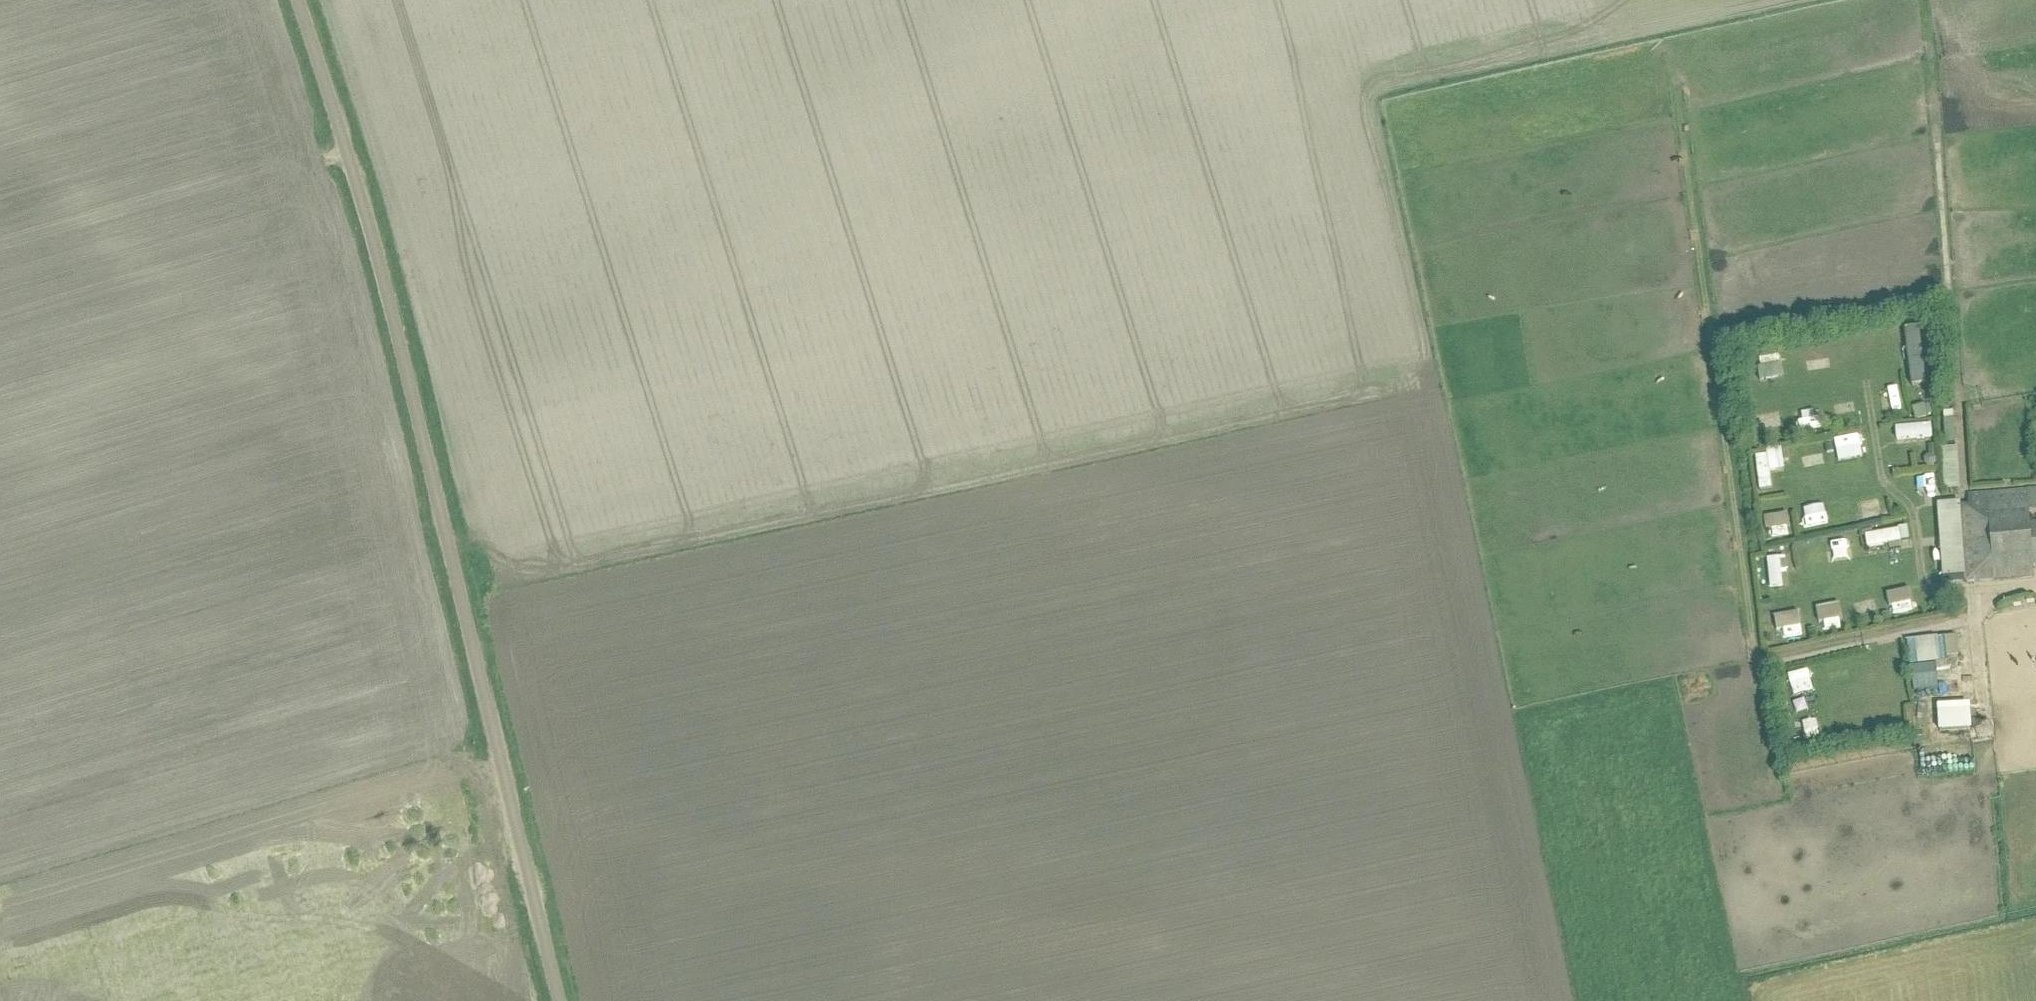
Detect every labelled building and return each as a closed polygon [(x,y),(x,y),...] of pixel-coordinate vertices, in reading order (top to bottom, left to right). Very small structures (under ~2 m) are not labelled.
[(1892,399),(1890,345),(1876,345),(1878,399),(1892,399)] [(1743,375),(1755,373),(1753,359),(1740,361),(1743,375)] [(1929,420),(1928,418),(1933,417),(1931,408),(1926,409),(1926,408),(1912,411),(1915,423),(1929,420)] [(1945,447),(1956,446),(1955,422),(1944,422),(1945,447)] [(1862,438),(1864,452),(1901,448),(1899,433),(1862,438)] [(1787,447),(1766,448),(1767,467),(1789,466),(1787,447)] [(1960,491),(1958,450),(1942,450),(1943,492),(1960,491)] [(1926,457),(1907,458),(1910,495),(1928,494),(1926,457)] [(1970,507),(1975,584),(2035,579),(2034,569),(2035,569),(2035,525),(2031,526),(2030,512),(2035,511),(2035,491),(1969,496),(1970,507)] [(1802,539),(1821,536),(1816,507),(1797,511),(1802,539)] [(1787,528),(1769,532),(1772,543),(1789,539),(1787,528)] [(1834,558),(1869,554),(1867,541),(1833,545),(1834,558)] [(1802,562),(1822,560),(1821,549),(1801,550),(1802,562)] [(1768,555),(1773,573),(1790,568),(1786,550),(1768,555)] [(1943,580),(1949,580),(1950,585),(1966,584),(1965,569),(1943,571),(1943,580)] [(1965,611),(1963,603),(1951,606),(1953,614),(1965,611)] [(1841,611),(1826,614),(1830,633),(1845,630),(1841,611)] [(1889,615),(1882,617),(1884,626),(1891,625),(1889,615)] [(1814,630),(1808,632),(1810,642),(1817,640),(1814,630)] [(1959,659),(1957,639),(1945,640),(1947,661),(1959,659)] [(1916,646),(1918,668),(1940,666),(1938,644),(1916,646)] [(1914,651),(1877,652),(1879,704),(1908,703),(1906,675),(1915,674),(1914,651)] [(1938,684),(1939,691),(1949,690),(1948,683),(1938,684)] [(1908,745),(1941,743),(1940,716),(1907,717),(1908,745)] [(1989,801),(2010,798),(2009,788),(1987,791),(1989,801)]
